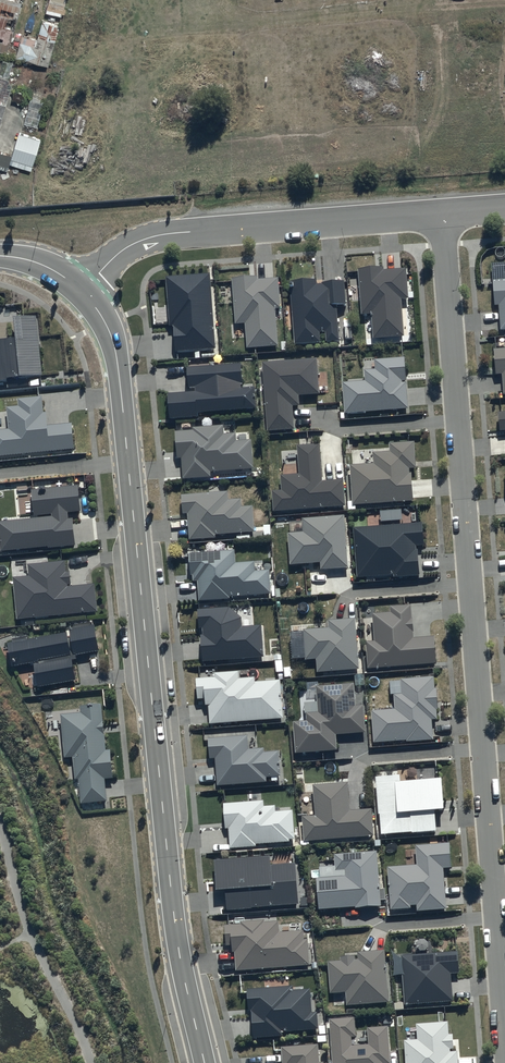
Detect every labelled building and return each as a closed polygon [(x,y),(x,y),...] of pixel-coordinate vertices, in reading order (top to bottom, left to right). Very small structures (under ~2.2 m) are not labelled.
[(7,51),(14,27),(5,24),(8,16),(16,18),(21,0),(0,0),(0,49),(7,51)] [(46,10),(61,14),(62,12),(65,12),(68,0),(48,0),(46,10)] [(48,64),(60,23),(42,18),(37,38),(22,34),(16,55),(48,64)] [(45,99),(32,96),(25,120),(38,123),(45,99)] [(32,169),(40,138),(19,131),(9,162),(32,169)] [(384,271),(360,273),(363,318),(373,318),(375,343),(406,340),(403,303),(410,303),(408,272),(385,274),(384,271)] [(212,278),(167,281),(171,330),(175,329),(177,356),(217,353),(212,278)] [(493,280),(495,304),(498,304),(500,329),(504,329),(504,280),(493,280)] [(258,281),(234,282),(238,328),(247,327),(249,353),(279,350),(276,313),(282,313),(280,281),(258,283),(258,281)] [(318,284),(292,286),(297,346),(320,344),(319,335),(328,334),(329,344),(340,343),(337,309),(348,308),(346,282),(322,284),(323,287),(318,287),(318,284)] [(9,384),(9,382),(43,378),(37,318),(16,320),(19,344),(0,346),(0,385),(9,384)] [(493,348),(495,374),(501,373),(503,395),(504,395),(504,348),(493,348)] [(405,356),(374,358),(375,368),(364,369),(364,381),(343,382),(345,412),(408,408),(405,356)] [(316,358),(263,362),(268,430),(294,428),(292,406),(300,405),(299,394),(319,393),(316,358)] [(240,363),(187,367),(188,387),(195,386),(196,391),(167,393),(169,420),(199,417),(199,413),(256,409),(255,386),(240,387),(240,384),(242,384),(240,363)] [(76,453),(73,427),(50,430),(49,416),(46,416),(45,400),(20,402),(21,411),(9,412),(12,434),(0,436),(0,461),(76,453)] [(193,429),(175,431),(177,457),(182,457),(183,478),(210,476),(210,471),(253,468),(251,438),(237,439),(236,431),(224,432),(223,425),(193,427),(193,429)] [(414,442),(389,443),(390,452),(373,453),(374,464),(350,465),(353,505),(414,501),(412,472),(410,472),(410,468),(416,468),(414,442)] [(322,480),(320,444),(298,445),(300,473),(280,475),(281,490),(272,490),(273,511),(345,506),(343,479),(322,480)] [(0,521),(0,546),(0,550),(48,546),(48,549),(76,546),(74,517),(68,518),(68,512),(80,511),(78,485),(32,489),(34,515),(52,514),(53,517),(0,521)] [(228,492),(181,495),(182,513),(188,513),(190,539),(217,538),(217,534),(255,532),(253,505),(241,506),(241,499),(228,500),(228,492)] [(348,567),(344,514),(302,517),(303,531),(288,532),(290,564),(321,562),(321,569),(348,567)] [(422,522),(353,527),(356,577),(394,575),(394,577),(420,576),(418,549),(416,549),(416,545),(424,545),(422,522)] [(235,549),(189,552),(190,574),(193,574),(194,580),(198,579),(200,601),(230,599),(229,597),(272,594),(270,569),(255,570),(254,561),(236,562),(235,549)] [(65,560),(28,564),(30,576),(13,577),(17,619),(97,611),(94,584),(67,586),(67,584),(72,583),(70,569),(66,570),(65,560)] [(391,613),(373,614),(375,641),(365,642),(367,670),(436,665),(434,636),(413,637),(411,604),(390,606),(391,613)] [(229,607),(198,609),(202,662),(264,657),(262,625),(242,626),(241,617),(229,607)] [(360,669),(355,617),(327,620),(328,628),(304,630),(307,660),(316,659),(317,673),(360,669)] [(14,642),(9,643),(13,665),(34,662),(38,686),(76,679),(73,660),(78,660),(77,655),(100,651),(96,624),(70,628),(71,634),(68,635),(67,632),(29,639),(28,636),(13,639),(14,642)] [(210,704),(211,723),(283,718),(280,680),(256,682),(255,677),(239,678),(239,671),(214,672),(214,677),(196,678),(198,700),(205,699),(206,705),(210,704)] [(435,688),(434,677),(401,679),(402,694),(394,695),(395,709),(372,711),(374,742),(407,740),(408,741),(433,739),(432,720),(437,719),(436,709),(438,709),(436,688),(435,688)] [(353,682),(316,685),(318,712),(306,713),(307,721),(294,722),(296,752),(337,749),(336,734),(365,732),(363,705),(355,705),(353,682)] [(102,705),(80,707),(81,713),(60,714),(64,758),(73,757),(75,780),(78,779),(80,803),(107,800),(105,778),(113,778),(110,750),(106,750),(102,705)] [(248,735),(208,738),(210,759),(215,759),(217,785),(267,782),(266,777),(281,776),(279,751),(264,752),(264,748),(249,749),(248,735)] [(400,775),(376,777),(381,836),(437,831),(435,811),(444,810),(442,778),(401,782),(400,775)] [(351,811),(348,782),(312,785),(315,815),(303,816),(305,841),(374,836),(372,809),(351,811)] [(264,801),(224,803),(225,828),(230,828),(231,847),(256,846),(256,844),(290,842),(290,839),(295,839),(293,811),(277,812),(276,805),(264,806),(264,801)] [(449,844),(416,846),(417,865),(388,867),(391,909),(411,908),(411,906),(418,906),(418,911),(447,909),(444,869),(451,868),(449,844)] [(345,876),(317,878),(319,909),(356,907),(356,908),(382,906),(378,851),(334,854),(335,871),(344,871),(345,876)] [(270,856),(215,860),(218,892),(225,891),(227,911),(299,905),(296,863),(271,865),(270,856)] [(241,925),(225,926),(226,947),(232,946),(232,953),(235,953),(236,970),(310,966),(309,941),(304,941),(304,932),(279,933),(279,922),(264,923),(264,921),(241,923),(241,925)] [(389,1003),(385,950),(357,952),(358,956),(341,957),(342,962),(328,963),(330,994),(345,993),(346,1006),(389,1003)] [(458,951),(402,955),(405,1005),(453,1002),(452,974),(460,973),(458,951)] [(293,986),(247,990),(248,1011),(252,1011),(254,1040),(284,1037),(283,1034),(320,1032),(318,1012),(313,1013),(311,989),(294,990),(293,986)] [(388,1026),(368,1028),(369,1045),(352,1046),(352,1037),(357,1036),(356,1018),(329,1020),(333,1062),(391,1062),(388,1026)] [(404,1040),(406,1062),(459,1062),(458,1052),(451,1052),(450,1049),(454,1049),(452,1035),(449,1035),(448,1022),(416,1024),(417,1039),(404,1040)] [(282,1048),(284,1062),(325,1062),(320,1062),(319,1045),(282,1048)]
